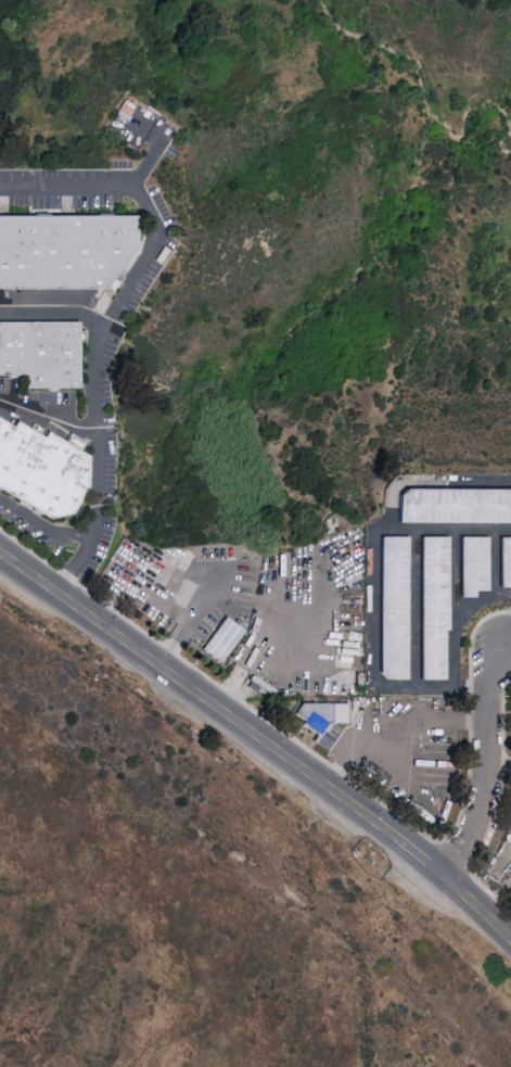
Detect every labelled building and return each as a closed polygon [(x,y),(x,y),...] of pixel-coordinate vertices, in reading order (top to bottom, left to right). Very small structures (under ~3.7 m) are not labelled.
[(107,289),(0,288),(0,211),(140,211),(140,242),(107,289)] [(27,373),(0,374),(0,320),(82,319),(81,388),(27,386),(27,373)] [(72,522),(0,484),(0,415),(15,425),(20,419),(47,435),(50,430),(92,454),(90,488),(72,522)] [(398,488),(398,522),(510,522),(510,488),(398,488)] [(375,678),(402,678),(404,536),(377,536),(375,678)] [(443,679),(443,536),(417,536),(416,679),(443,679)] [(456,596),(470,596),(470,590),(484,590),(484,536),(457,536),(456,596)] [(496,536),(496,586),(510,586),(510,537),(496,536)] [(201,649),(226,615),(244,631),(221,665),(201,649)] [(353,725),(332,724),(323,735),(306,725),(308,721),(297,714),(306,703),(353,703),(353,725)]
